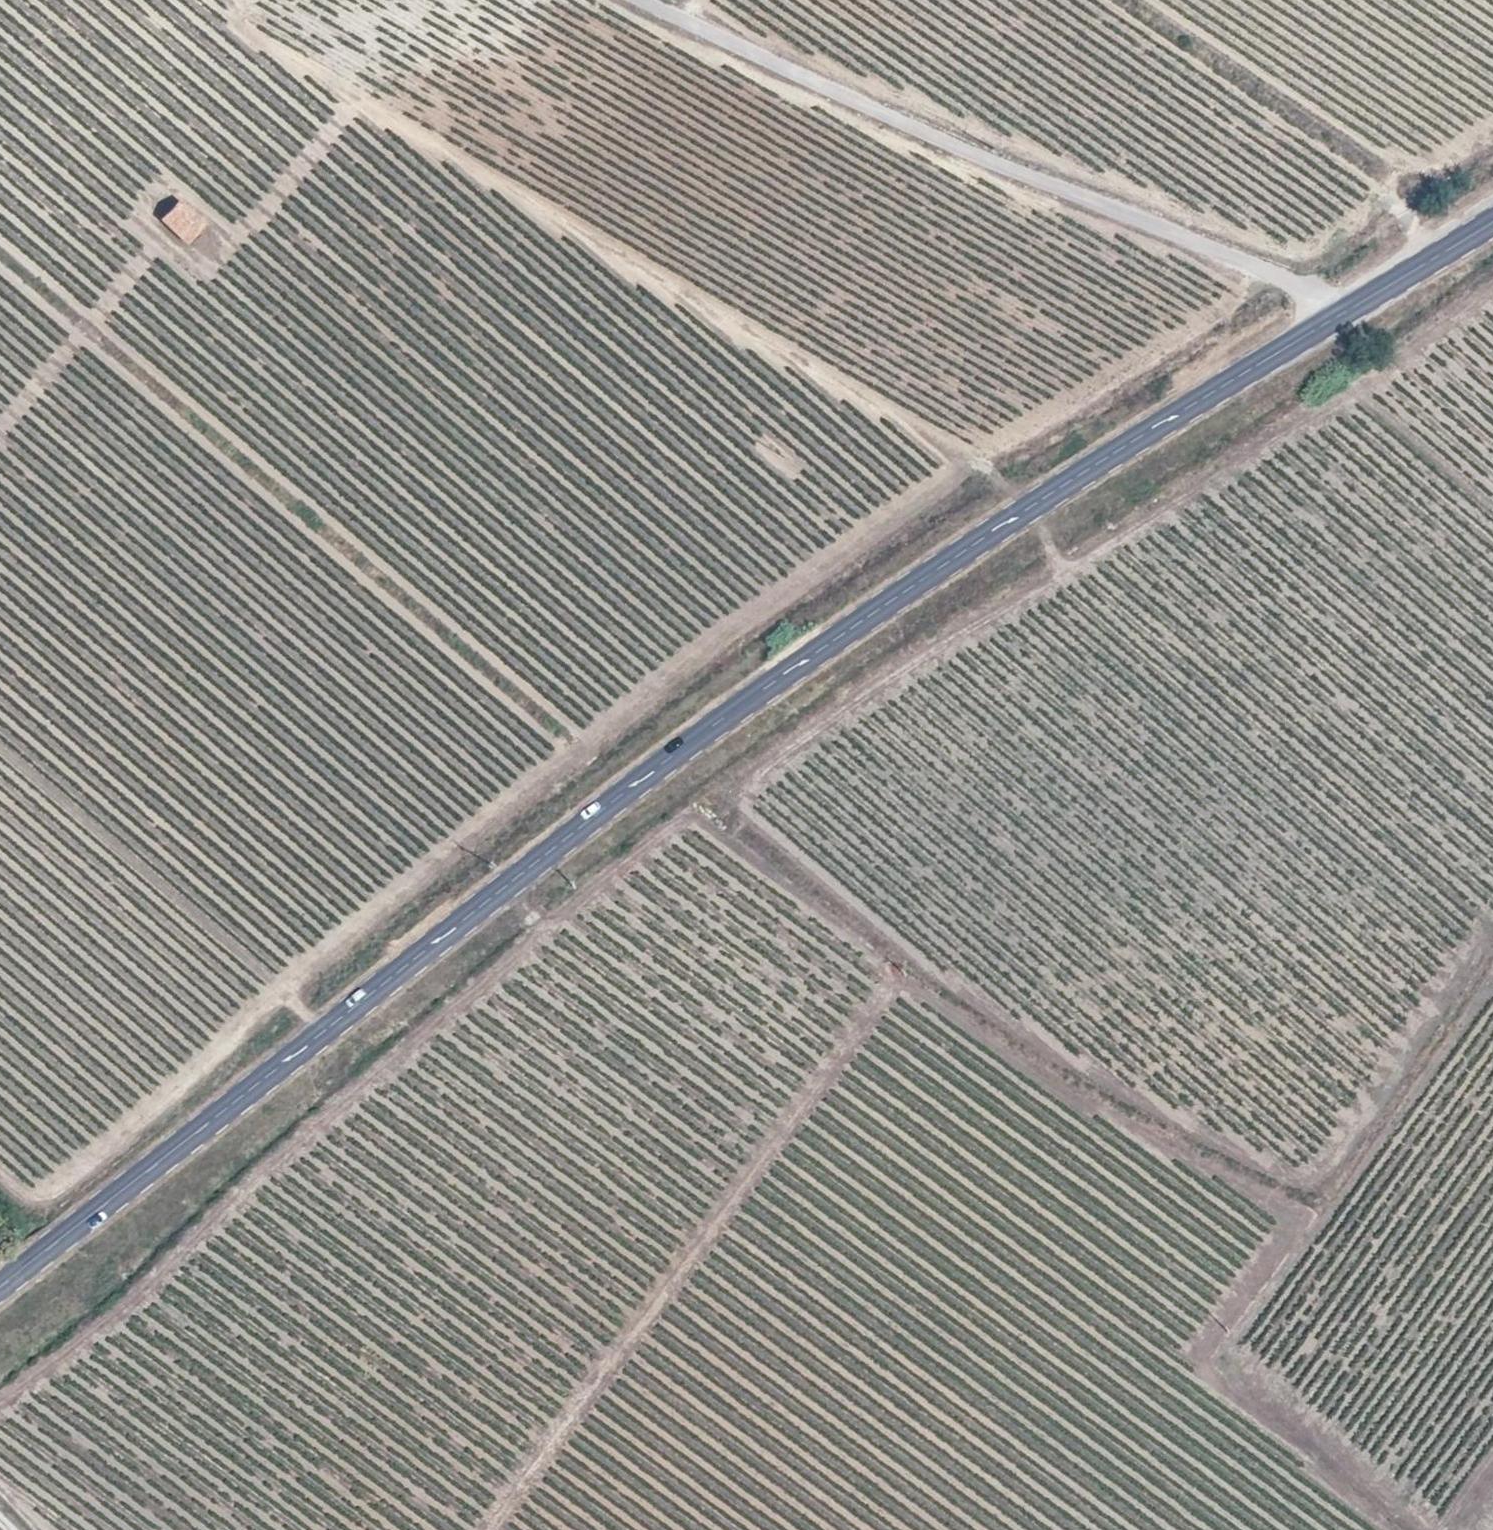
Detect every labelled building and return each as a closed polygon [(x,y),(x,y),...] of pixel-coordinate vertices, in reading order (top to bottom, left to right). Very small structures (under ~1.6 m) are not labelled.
[(186,241),(203,222),(177,199),(160,218),(186,241)]
